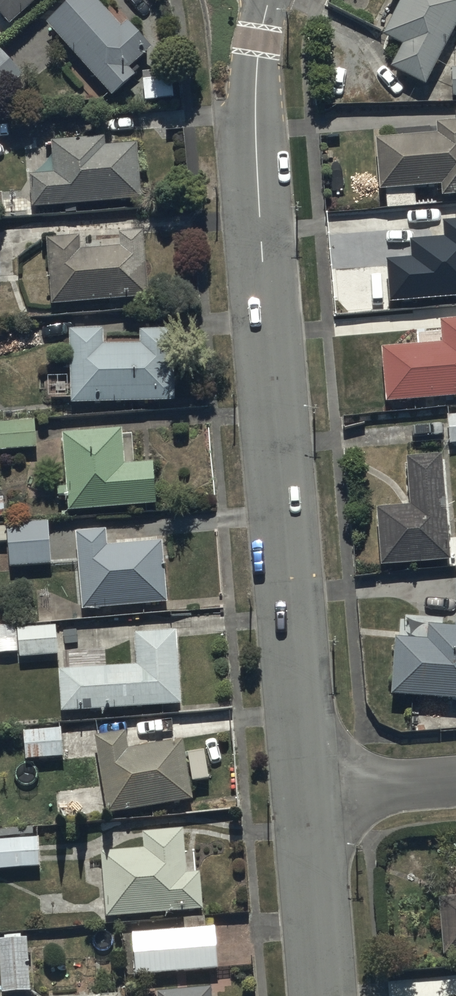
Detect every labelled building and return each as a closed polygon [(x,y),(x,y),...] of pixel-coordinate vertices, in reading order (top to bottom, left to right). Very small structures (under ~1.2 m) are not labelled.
[(11,23),(36,0),(0,0),(0,11),(11,23)] [(99,0),(71,0),(49,21),(112,94),(137,73),(130,65),(152,46),(128,19),(121,25),(99,0)] [(401,0),(384,31),(404,42),(392,65),(426,83),(455,25),(455,0),(401,0)] [(0,48),(0,97),(24,74),(0,48)] [(437,131),(376,136),(381,188),(443,183),(444,194),(455,193),(455,118),(437,120),(437,131)] [(139,141),(105,143),(104,135),(52,139),(55,171),(30,173),(32,205),(143,197),(139,141)] [(446,235),(412,237),(413,255),(387,257),(390,299),(455,295),(455,218),(445,218),(446,235)] [(120,230),(121,244),(80,245),(79,234),(48,237),(53,302),(149,294),(145,229),(120,230)] [(443,318),(444,341),(385,345),(387,398),(455,395),(455,318),(443,318)] [(142,342),(105,343),(105,327),(70,328),(71,400),(175,399),(174,328),(142,328),(142,342)] [(0,421),(0,449),(38,446),(36,418),(0,421)] [(123,427),(64,431),(70,507),(157,502),(155,460),(125,462),(123,427)] [(408,455),(411,502),(378,506),(383,563),(451,559),(443,453),(408,455)] [(50,520),(7,523),(9,565),(52,563),(50,520)] [(163,538),(107,543),(105,528),(76,531),(83,608),(168,600),(163,538)] [(455,624),(430,622),(429,637),(399,635),(395,692),(455,697),(455,623),(455,624)] [(0,624),(0,652),(17,651),(17,623),(0,624)] [(58,653),(57,624),(19,624),(20,655),(58,653)] [(178,629),(135,631),(137,663),(59,667),(61,708),(181,702),(178,629)] [(63,727),(24,729),(25,756),(64,754),(63,727)] [(185,737),(129,745),(127,730),(97,734),(108,810),(193,798),(185,737)] [(144,830),(145,847),(103,850),(107,914),(202,908),(201,870),(186,871),(184,829),(144,830)] [(0,838),(0,867),(41,865),(40,836),(0,838)] [(445,952),(455,951),(455,894),(441,895),(445,952)] [(216,926),(132,931),(135,972),(219,966),(216,926)] [(0,938),(0,969),(1,991),(32,989),(28,935),(20,936),(20,933),(5,934),(5,937),(0,938)] [(214,985),(159,990),(159,995),(215,995),(214,985)]
